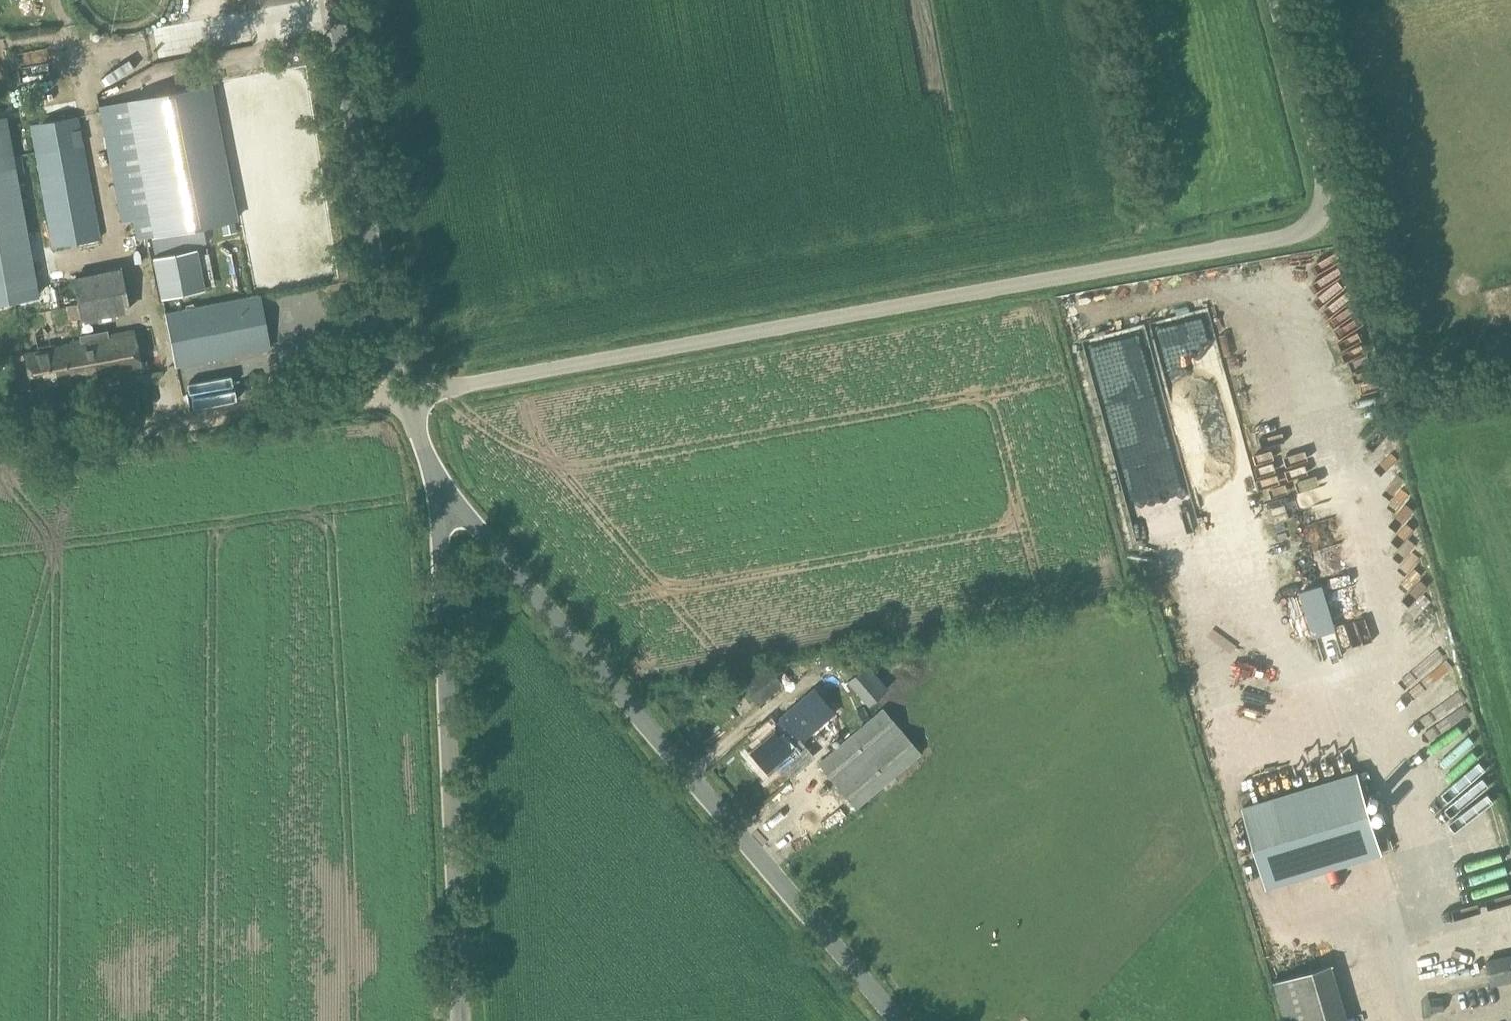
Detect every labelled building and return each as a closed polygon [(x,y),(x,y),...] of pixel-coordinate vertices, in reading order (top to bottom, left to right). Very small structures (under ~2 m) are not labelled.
[(239,219),(211,83),(124,101),(151,237),(239,219)] [(0,114),(0,302),(41,294),(9,112),(0,114)] [(52,246),(101,237),(79,114),(29,123),(52,246)] [(121,160),(120,141),(103,141),(104,161),(121,160)] [(122,237),(126,257),(135,256),(132,235),(122,237)] [(156,257),(163,299),(205,292),(198,250),(156,257)] [(73,276),(81,320),(130,311),(121,267),(73,276)] [(176,365),(269,348),(261,296),(166,312),(176,365)] [(67,331),(78,328),(74,314),(63,317),(67,331)] [(27,351),(34,389),(140,369),(132,331),(27,351)] [(867,662),(848,679),(868,705),(888,687),(867,662)] [(770,666),(743,687),(759,706),(784,683),(770,666)] [(815,689),(778,719),(779,719),(792,735),(800,745),(836,715),(815,689)] [(883,708),(817,764),(857,811),(922,755),(883,708)] [(761,740),(750,750),(767,769),(790,749),(785,743),(792,735),(779,719),(758,737),(761,740)] [(1356,770),(1241,805),(1265,887),(1381,853),(1356,770)] [(1488,962),(1493,983),(1510,979),(1510,957),(1488,962)] [(1273,982),(1284,1020),(1348,1020),(1332,965),(1273,982)] [(1431,998),(1432,1011),(1444,1010),(1444,998),(1431,998)]
